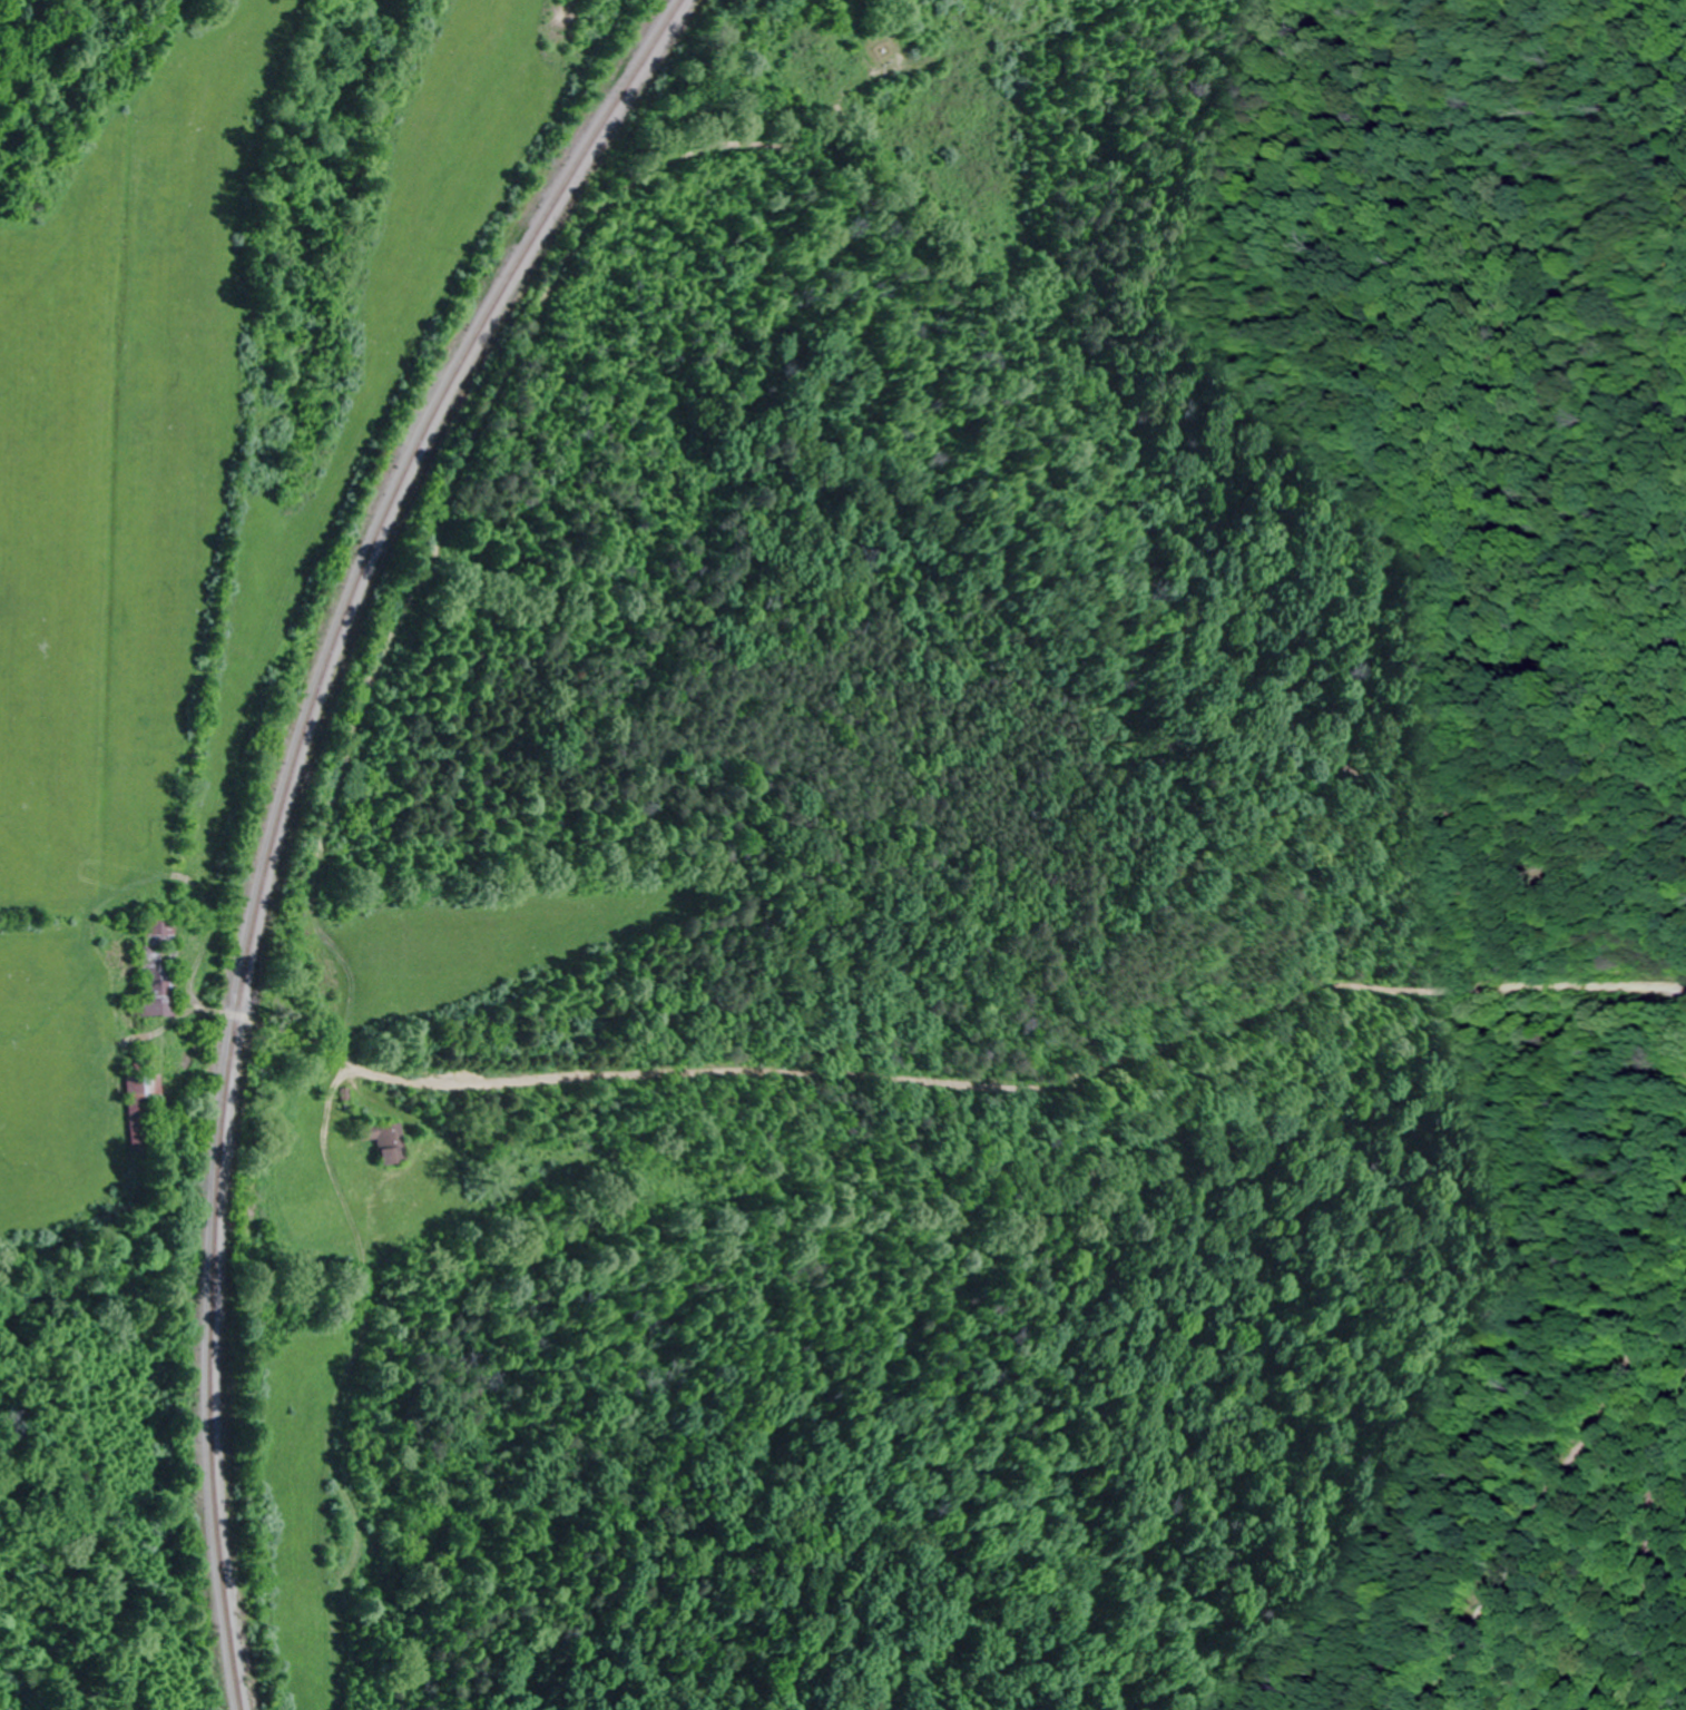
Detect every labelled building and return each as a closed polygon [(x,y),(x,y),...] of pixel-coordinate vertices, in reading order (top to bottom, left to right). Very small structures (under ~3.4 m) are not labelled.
[(174,1017),(174,918),(140,918),(140,1017),(174,1017)] [(158,1077),(123,1077),(123,1099),(158,1099),(158,1077)] [(382,1165),(409,1160),(402,1122),(362,1129),(364,1140),(377,1138),(382,1165)]
